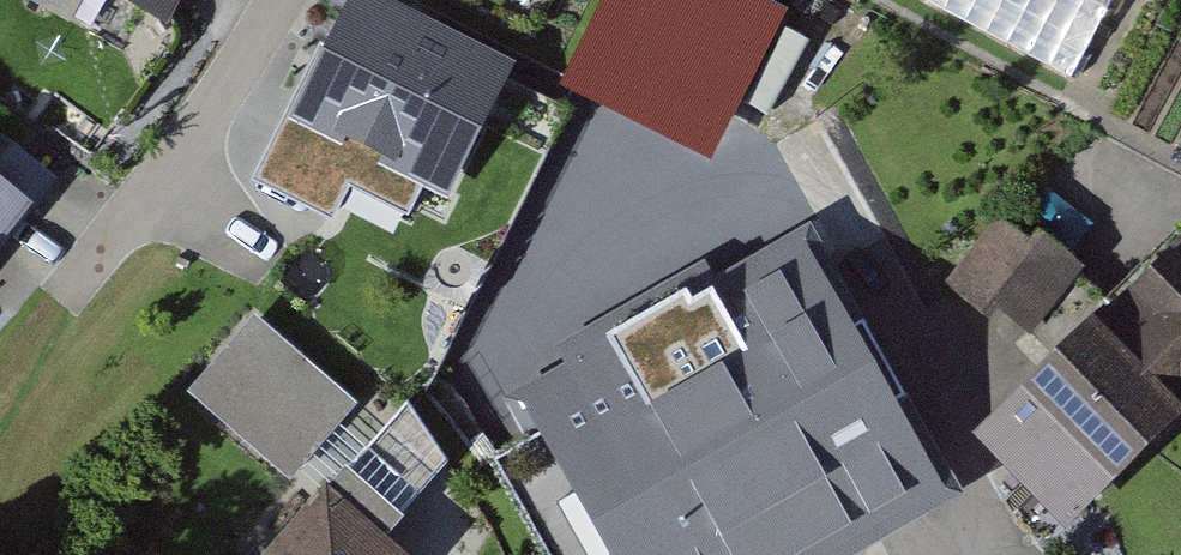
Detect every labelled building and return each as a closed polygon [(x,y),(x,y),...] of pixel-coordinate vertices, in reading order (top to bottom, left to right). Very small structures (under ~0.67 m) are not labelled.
[(179,28),(196,0),(130,0),(179,28)] [(366,0),(344,0),(252,186),(326,222),(343,186),(409,219),(422,191),(445,202),(510,70),(366,0)] [(752,0),(607,0),(564,83),(710,157),(783,16),(752,0)] [(1079,90),(1127,0),(908,0),(1079,90)] [(62,186),(4,141),(0,147),(0,266),(62,186)] [(1003,212),(946,289),(1027,348),(1084,271),(1003,212)] [(485,443),(549,554),(857,554),(956,499),(808,237),(541,388),(551,406),(485,443)] [(1005,427),(1089,512),(1180,423),(1180,255),(1005,427)] [(371,410),(263,317),(196,395),(305,487),(371,410)] [(335,494),(280,554),(402,554),(335,494)]
